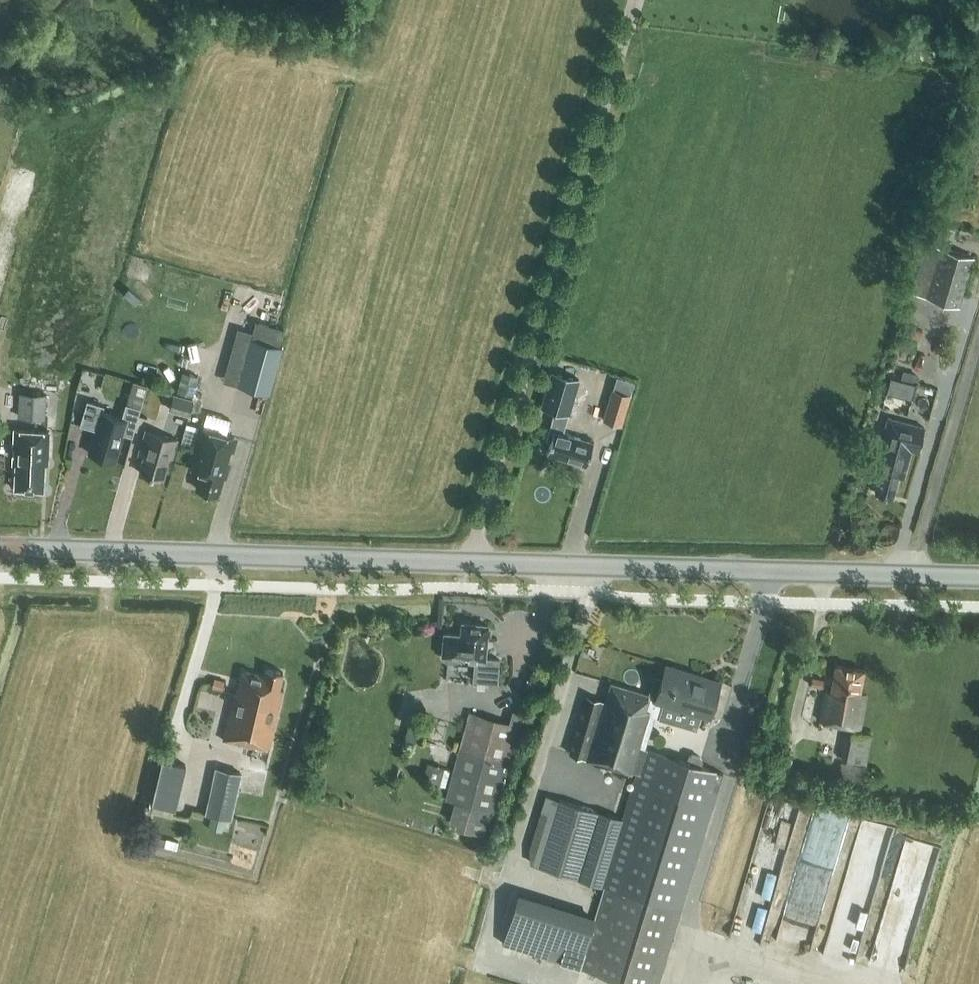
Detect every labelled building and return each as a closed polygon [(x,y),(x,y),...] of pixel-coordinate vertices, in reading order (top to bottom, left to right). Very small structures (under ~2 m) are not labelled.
[(959,305),(973,256),(941,247),(926,296),(959,305)] [(269,394),(282,348),(279,347),(284,329),(257,321),(239,386),(269,394)] [(904,337),(899,350),(913,354),(917,341),(904,337)] [(199,375),(183,370),(178,391),(194,395),(199,375)] [(579,378),(552,370),(542,405),(555,409),(569,413),(579,378)] [(919,395),(924,380),(900,373),(895,389),(919,395)] [(153,413),(160,390),(148,386),(141,410),(153,413)] [(612,388),(603,419),(620,424),(629,394),(612,388)] [(45,419),(47,394),(19,392),(17,416),(45,419)] [(189,415),(194,399),(173,393),(168,409),(189,415)] [(122,417),(102,411),(104,405),(87,400),(80,424),(95,429),(88,452),(116,460),(124,432),(132,435),(141,406),(126,402),(122,417)] [(586,465),(593,441),(563,432),(569,413),(555,409),(546,439),(550,440),(550,442),(547,453),(586,465)] [(917,451),(924,427),(889,417),(871,483),(876,485),(875,491),(893,496),(898,474),(904,476),(911,450),(917,451)] [(201,471),(197,487),(218,493),(223,476),(226,477),(229,465),(226,465),(234,437),(203,428),(192,468),(201,471)] [(47,464),(49,431),(14,429),(13,464),(16,464),(15,489),(43,490),(44,464),(47,464)] [(173,457),(178,439),(146,430),(138,456),(143,457),(139,472),(163,478),(169,456),(173,457)] [(485,657),(487,625),(463,623),(462,635),(445,633),(443,655),(445,658),(448,661),(455,661),(459,660),(461,656),(476,657),(474,680),(498,682),(500,658),(485,657)] [(861,692),(865,669),(835,664),(830,691),(825,690),(819,720),(855,727),(854,731),(847,729),(841,758),(866,762),(871,734),(858,732),(859,728),(860,728),(866,693),(861,692)] [(720,681),(666,665),(656,696),(611,683),(606,702),(602,701),(599,714),(583,709),(570,753),(636,773),(622,818),(559,799),(539,866),(622,891),(597,972),(635,983),(658,983),(723,772),(640,747),(650,714),(663,718),(667,703),(709,716),(720,681)] [(279,688),(283,671),(265,667),(264,675),(243,670),(238,689),(235,688),(223,739),(254,747),(255,744),(270,748),(284,689),(279,688)] [(812,676),(811,685),(822,687),(824,678),(812,676)] [(226,680),(214,677),(212,687),(224,690),(226,680)] [(494,811),(520,712),(512,709),(509,722),(471,711),(447,799),(462,803),(456,827),(483,835),(487,819),(483,817),(485,809),(494,811)] [(172,816),(186,764),(162,759),(152,802),(153,802),(151,811),(172,816)] [(865,765),(841,761),(837,778),(862,783),(865,765)] [(232,818),(242,772),(215,766),(205,813),(211,814),(208,827),(222,830),(223,826),(228,827),(230,818),(232,818)] [(791,864),(804,801),(773,795),(760,857),(791,864)] [(145,832),(148,812),(140,811),(137,830),(145,832)] [(176,839),(155,834),(153,842),(175,847),(176,839)] [(911,972),(943,843),(912,835),(906,860),(930,866),(927,882),(910,878),(906,894),(894,891),(876,963),(911,972)] [(580,967),(595,919),(517,895),(502,943),(580,967)]
